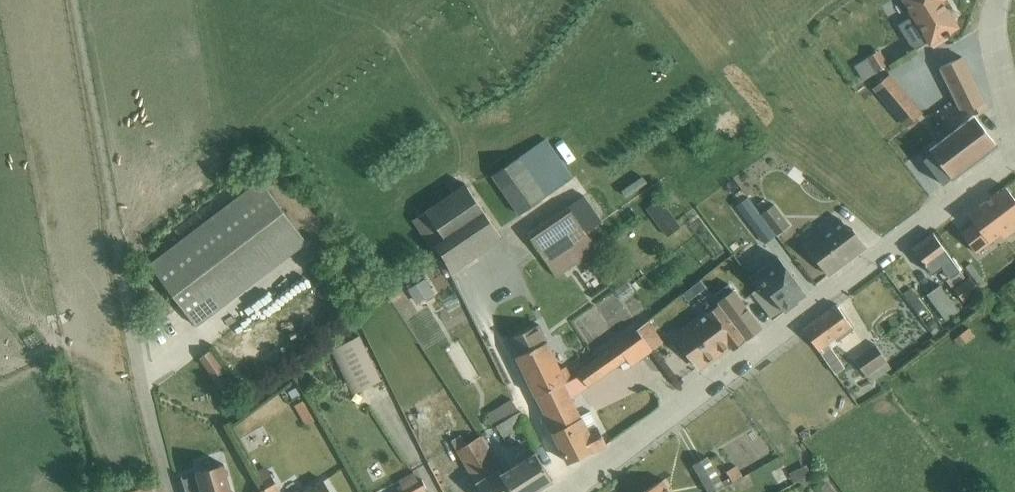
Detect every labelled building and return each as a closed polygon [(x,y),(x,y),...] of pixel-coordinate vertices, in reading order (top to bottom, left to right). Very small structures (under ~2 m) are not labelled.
[(929,39),(931,42),(959,24),(944,0),(905,0),(914,14),(929,39)] [(929,39),(914,14),(898,24),(913,48),(929,39)] [(880,48),(855,64),(864,79),(878,70),(880,73),(890,67),(889,65),(890,64),(880,48)] [(962,55),(939,67),(962,113),(976,105),(980,112),(989,108),(962,55)] [(893,73),(875,85),(907,125),(924,113),(893,73)] [(974,114),(952,131),(974,160),(993,146),(994,139),(974,114)] [(974,160),(952,131),(930,148),(933,151),(923,158),(943,183),(974,160)] [(547,137),(492,174),(519,214),(574,176),(547,137)] [(465,182),(426,210),(445,237),(435,244),(452,272),(504,238),(465,182)] [(268,183),(158,254),(197,315),(307,244),(268,183)] [(598,184),(569,204),(587,232),(597,225),(595,223),(615,209),(598,184)] [(1005,185),(968,213),(981,231),(968,241),(976,252),(1002,233),(1004,235),(1014,227),(1014,225),(1014,223),(1014,222),(1014,198),(1005,185)] [(777,233),(758,206),(748,195),(735,205),(765,243),(777,233)] [(660,196),(646,207),(668,236),(681,225),(660,196)] [(766,200),(758,206),(777,233),(790,223),(775,202),(771,205),(766,200)] [(587,232),(569,204),(528,232),(559,275),(598,248),(587,232)] [(445,237),(426,210),(413,219),(432,247),(435,244),(445,237)] [(844,215),(805,243),(828,273),(866,245),(844,215)] [(933,231),(913,246),(932,272),(942,265),(944,268),(940,272),(945,280),(947,279),(952,285),(966,275),(933,231)] [(763,282),(785,310),(798,300),(796,298),(805,291),(777,255),(750,276),(758,287),(763,282)] [(410,273),(392,285),(407,307),(424,295),(410,273)] [(970,276),(954,287),(964,300),(980,289),(970,276)] [(701,278),(684,292),(688,298),(706,285),(701,278)] [(719,302),(746,338),(746,339),(762,327),(729,282),(713,294),(719,302)] [(763,282),(758,287),(754,291),(774,318),(785,310),(763,282)] [(940,283),(927,293),(946,319),(959,309),(940,283)] [(911,287),(904,292),(920,315),(928,309),(911,287)] [(243,348),(288,309),(273,291),(227,329),(243,348)] [(408,309),(415,328),(432,321),(424,302),(408,309)] [(746,338),(719,302),(674,334),(700,367),(730,343),(733,347),(734,347),(734,346),(744,339),(746,338)] [(837,303),(804,328),(836,371),(845,366),(832,347),(839,341),(838,339),(855,327),(837,303)] [(649,319),(638,328),(652,349),(664,340),(649,319)] [(949,322),(934,333),(943,344),(958,333),(949,322)] [(516,355),(548,339),(540,323),(508,338),(516,355)] [(358,393),(394,375),(371,325),(334,342),(358,393)] [(968,327),(954,339),(958,345),(964,340),(966,342),(975,336),(968,327)] [(573,377),(536,395),(565,453),(569,461),(587,452),(607,443),(590,410),(580,413),(572,395),(627,357),(632,364),(652,349),(638,328),(578,369),(580,372),(573,377)] [(548,339),(516,355),(517,355),(536,395),(573,377),(567,364),(561,366),(548,339)] [(816,368),(825,364),(813,340),(804,345),(816,368)] [(875,343),(855,357),(871,382),(878,377),(891,367),(875,343)] [(553,478),(535,449),(503,471),(481,435),(467,442),(462,433),(452,440),(485,491),(529,491),(553,478)] [(707,454),(693,462),(710,491),(712,491),(725,485),(724,483),(722,479),(707,454)] [(190,474),(195,491),(245,491),(236,461),(190,474)] [(806,463),(790,471),(794,479),(810,471),(806,463)] [(737,464),(726,470),(729,476),(732,479),(743,473),(737,464)] [(282,465),(267,476),(279,491),(301,491),(282,465)] [(330,475),(306,491),(342,491),(330,475)] [(390,491),(429,491),(422,477),(390,491)] [(663,478),(640,491),(672,491),(663,478)]
